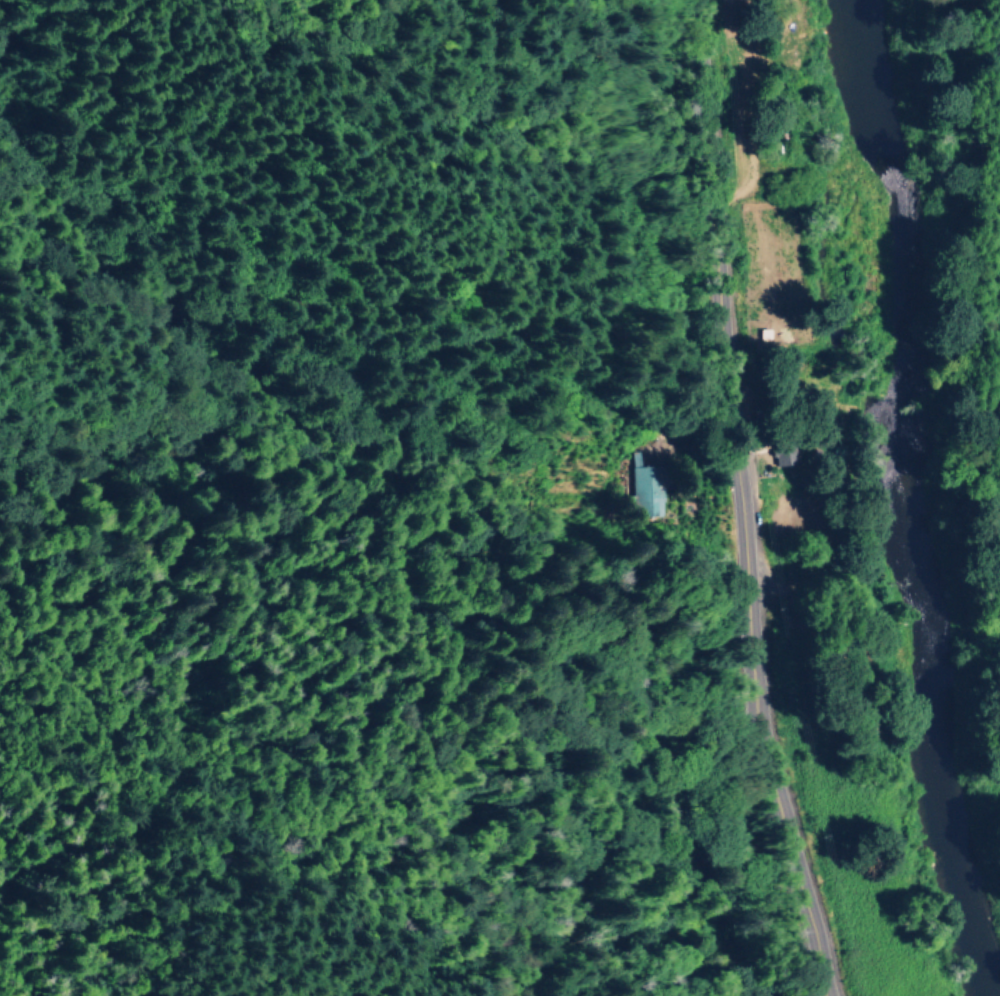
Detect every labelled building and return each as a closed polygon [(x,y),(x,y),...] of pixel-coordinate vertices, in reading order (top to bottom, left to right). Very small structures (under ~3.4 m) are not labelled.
[(773,466),(790,463),(787,447),(770,450),(773,466)] [(659,516),(658,466),(630,467),(631,517),(659,516)]
